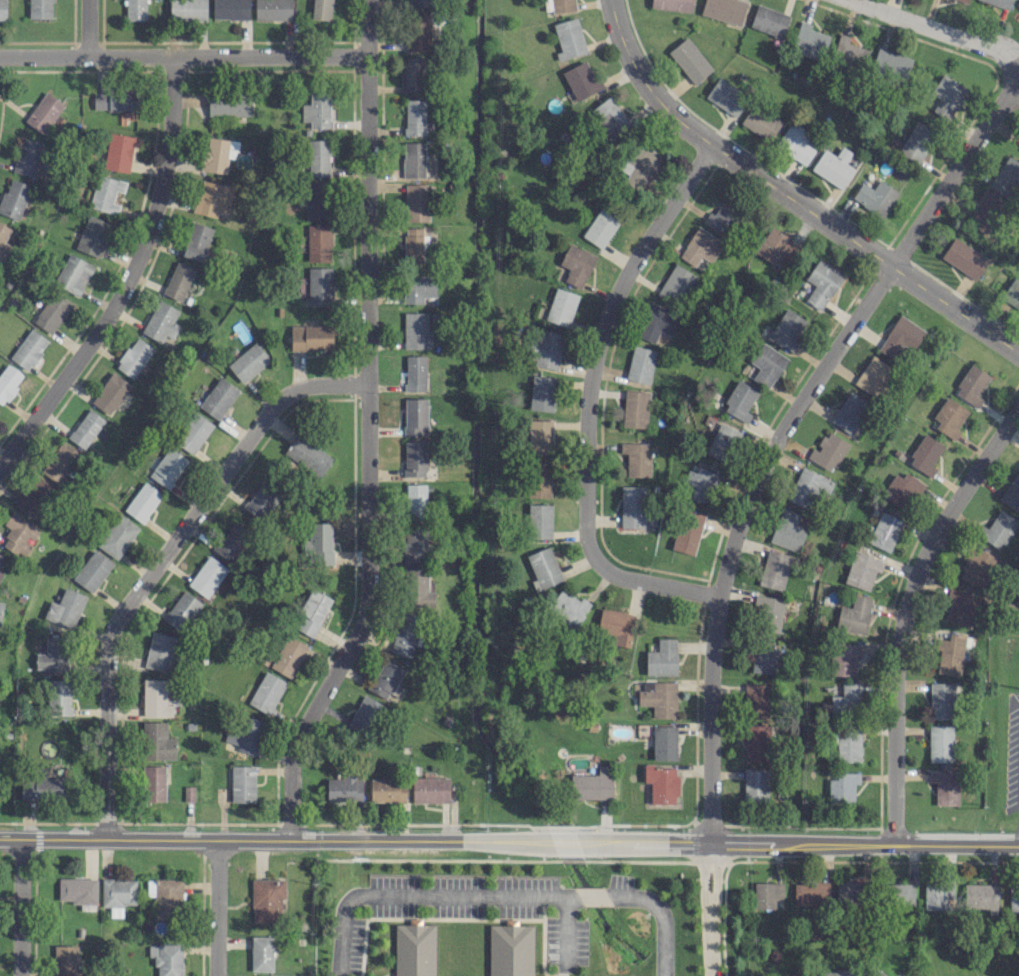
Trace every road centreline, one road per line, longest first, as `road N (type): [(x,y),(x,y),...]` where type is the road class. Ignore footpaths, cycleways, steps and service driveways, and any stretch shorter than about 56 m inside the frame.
road 1 (residential): [(710,841),(710,660),(738,515),(769,450),(1003,93),(1010,66)]
road 2 (residential): [(292,838),(297,736),(352,640),(365,599),(365,0)]
road 3 (residential): [(106,837),(104,670),(129,598),(285,395),(311,385),(365,385)]
road 4 (residential): [(717,596),(605,570),(585,534),(585,406),(594,348),(632,260),(709,145)]
road 5 (secondary): [(0,835),(576,839)]
road 6 (residential): [(1018,353),(666,111),(618,38),(608,0)]
road 7 (residential): [(893,846),(893,690),(902,615),(921,560),(1018,407)]
road 8 (residential): [(0,467),(102,324),(142,252),(167,184),(173,56)]
road 9 (secondary): [(576,839),(1018,846)]
road 10 (residential): [(0,57),(364,57)]
road 11 (residential): [(577,894),(352,895),(340,917),(336,975)]
road 12 (residential): [(847,0),(989,49),(1010,66)]
road 13 (residential): [(20,975),(23,835)]
road 14 (residential): [(216,975),(217,838)]
road 15 (residential): [(713,975),(710,841)]
road 16 (residential): [(663,975),(659,908),(608,894)]

